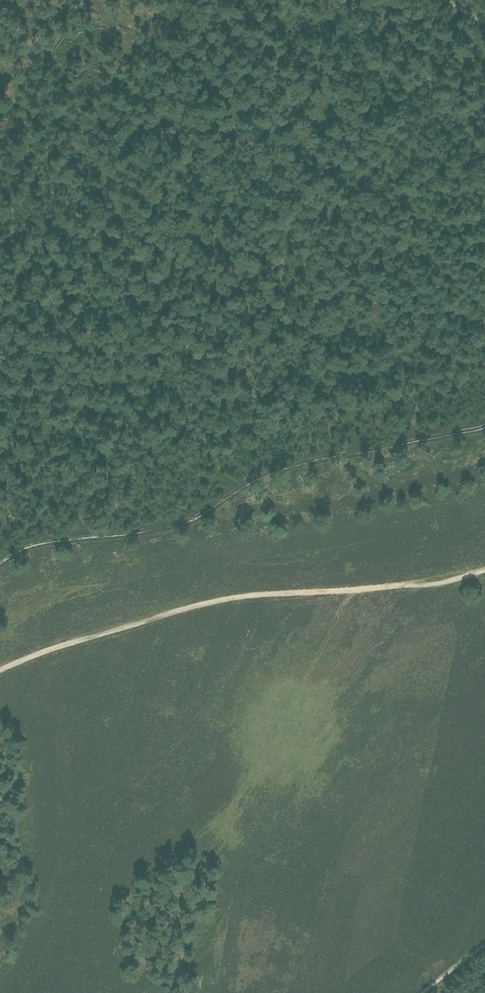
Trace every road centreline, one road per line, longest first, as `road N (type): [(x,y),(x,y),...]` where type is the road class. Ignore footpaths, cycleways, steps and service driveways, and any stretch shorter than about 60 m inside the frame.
road 1 (track): [(0,561),(50,541),(191,518),(295,463),(484,424)]
road 2 (track): [(484,569),(220,599),(0,669)]

